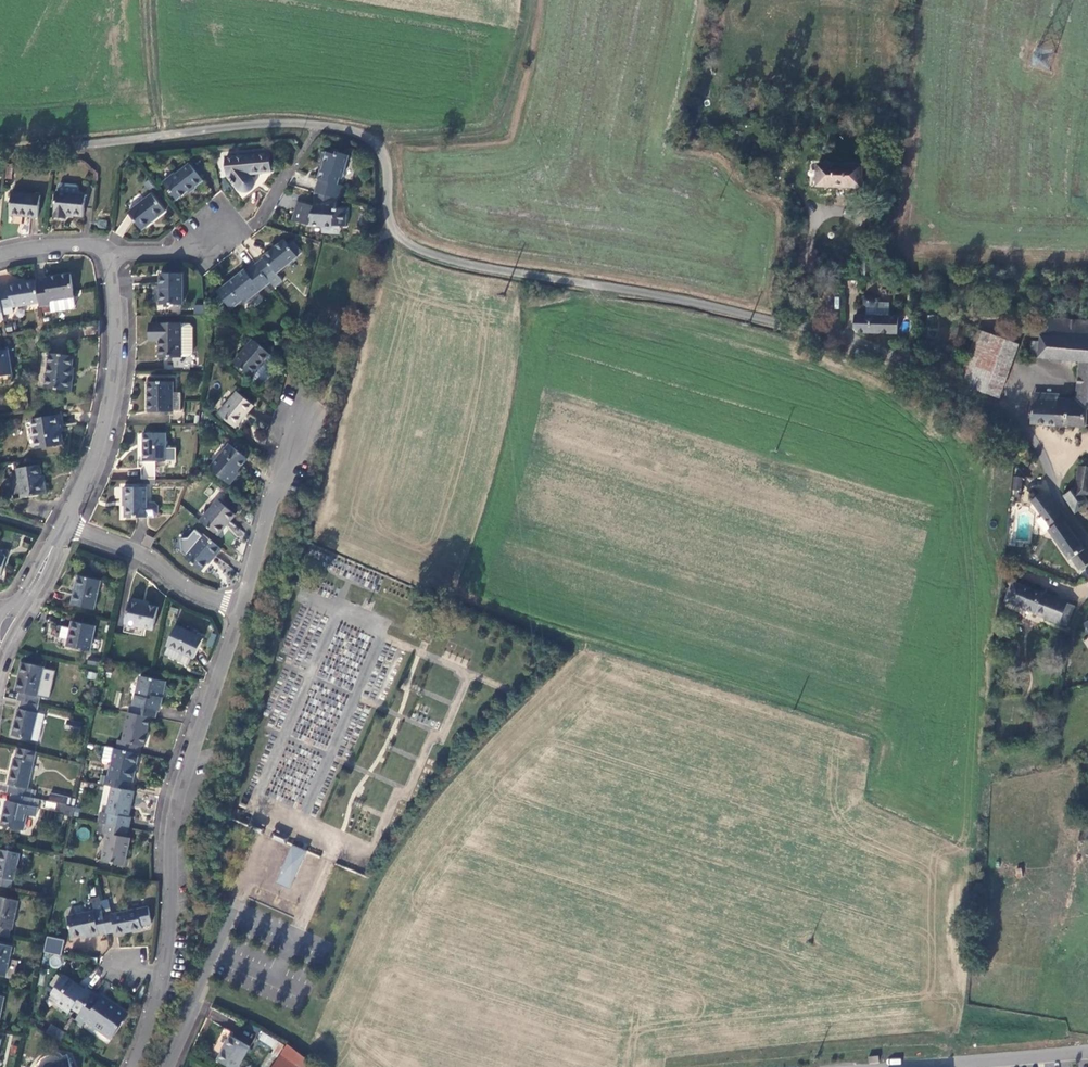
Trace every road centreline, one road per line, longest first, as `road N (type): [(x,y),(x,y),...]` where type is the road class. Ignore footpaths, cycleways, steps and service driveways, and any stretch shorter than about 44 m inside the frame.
road 1 (unclassified): [(391,227),(439,258),(700,304),(869,349),(1020,423),(1038,443),(1054,495),(1087,538)]
road 2 (residential): [(131,1066),(164,968),(178,791),(241,610)]
road 3 (unclassified): [(391,227),(380,150),(365,135),(329,126),(256,124),(0,152)]
road 4 (residential): [(64,525),(91,465),(110,390),(114,310),(105,254)]
road 5 (residential): [(241,610),(301,424),(322,402)]
road 6 (residential): [(105,254),(165,254),(222,242),(259,220),(293,169)]
road 7 (residential): [(64,525),(132,549),(185,587),(241,610)]
road 8 (residential): [(168,1066),(236,908)]
road 9 (residential): [(966,1066),(1087,1049)]

